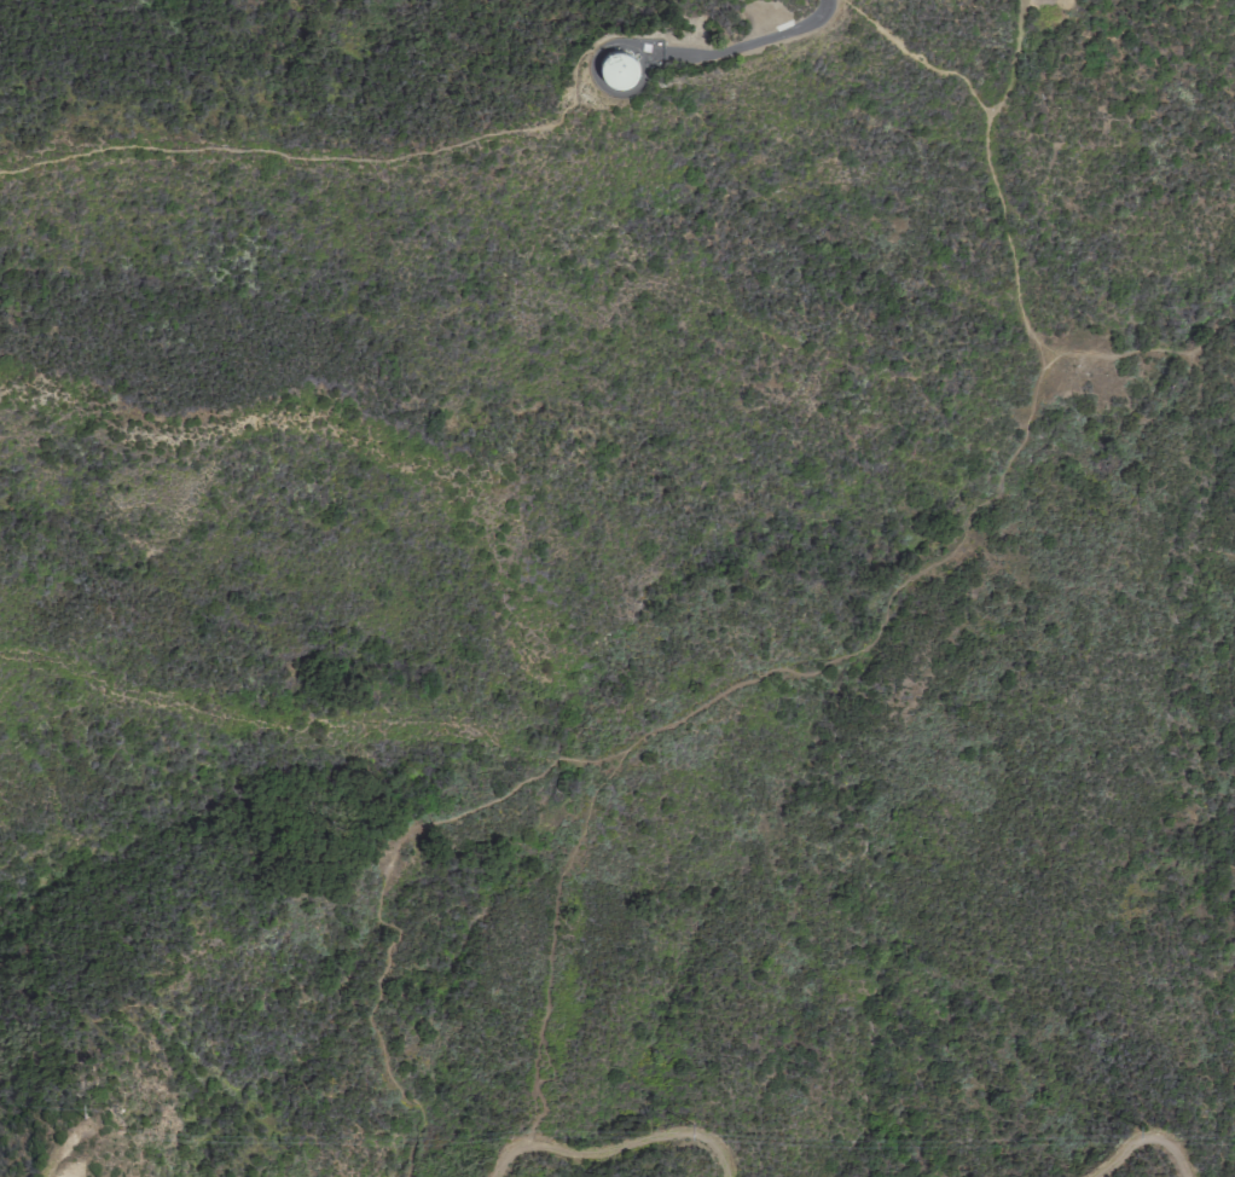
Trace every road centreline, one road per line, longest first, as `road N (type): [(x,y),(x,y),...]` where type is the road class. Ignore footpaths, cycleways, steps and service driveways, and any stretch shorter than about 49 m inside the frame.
road 1 (track): [(495,1176),(528,1144),(591,1158),(683,1135),(714,1144),(727,1176)]
road 2 (track): [(1094,1176),(1155,1133),(1179,1154),(1188,1176)]

